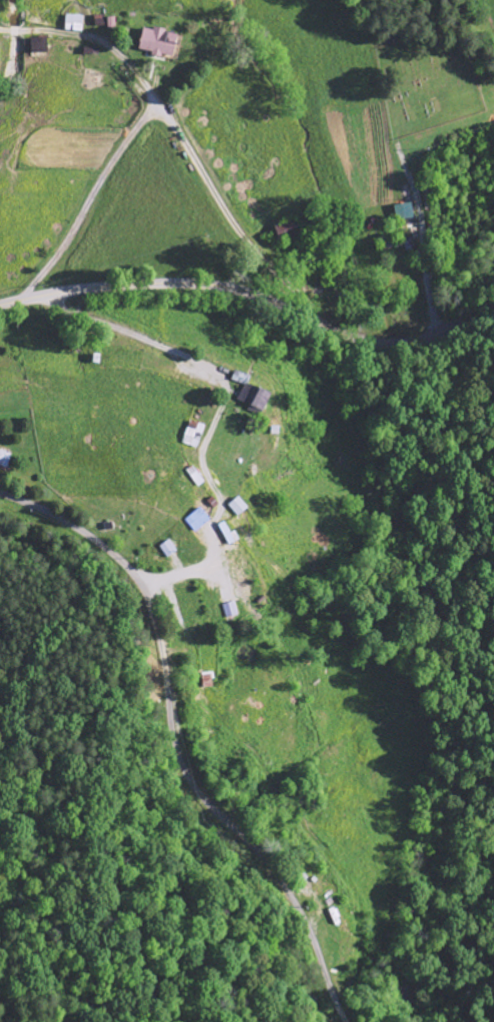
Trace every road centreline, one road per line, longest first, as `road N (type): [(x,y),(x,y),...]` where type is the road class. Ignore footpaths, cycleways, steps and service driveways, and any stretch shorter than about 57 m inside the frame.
road 1 (residential): [(0,493),(87,536),(140,586),(162,653),(184,774),(293,900),(344,1021)]
road 2 (tertiary): [(0,305),(92,289),(206,285),(254,296),(327,332),(396,345),(493,307)]
road 3 (residential): [(437,335),(397,151)]

